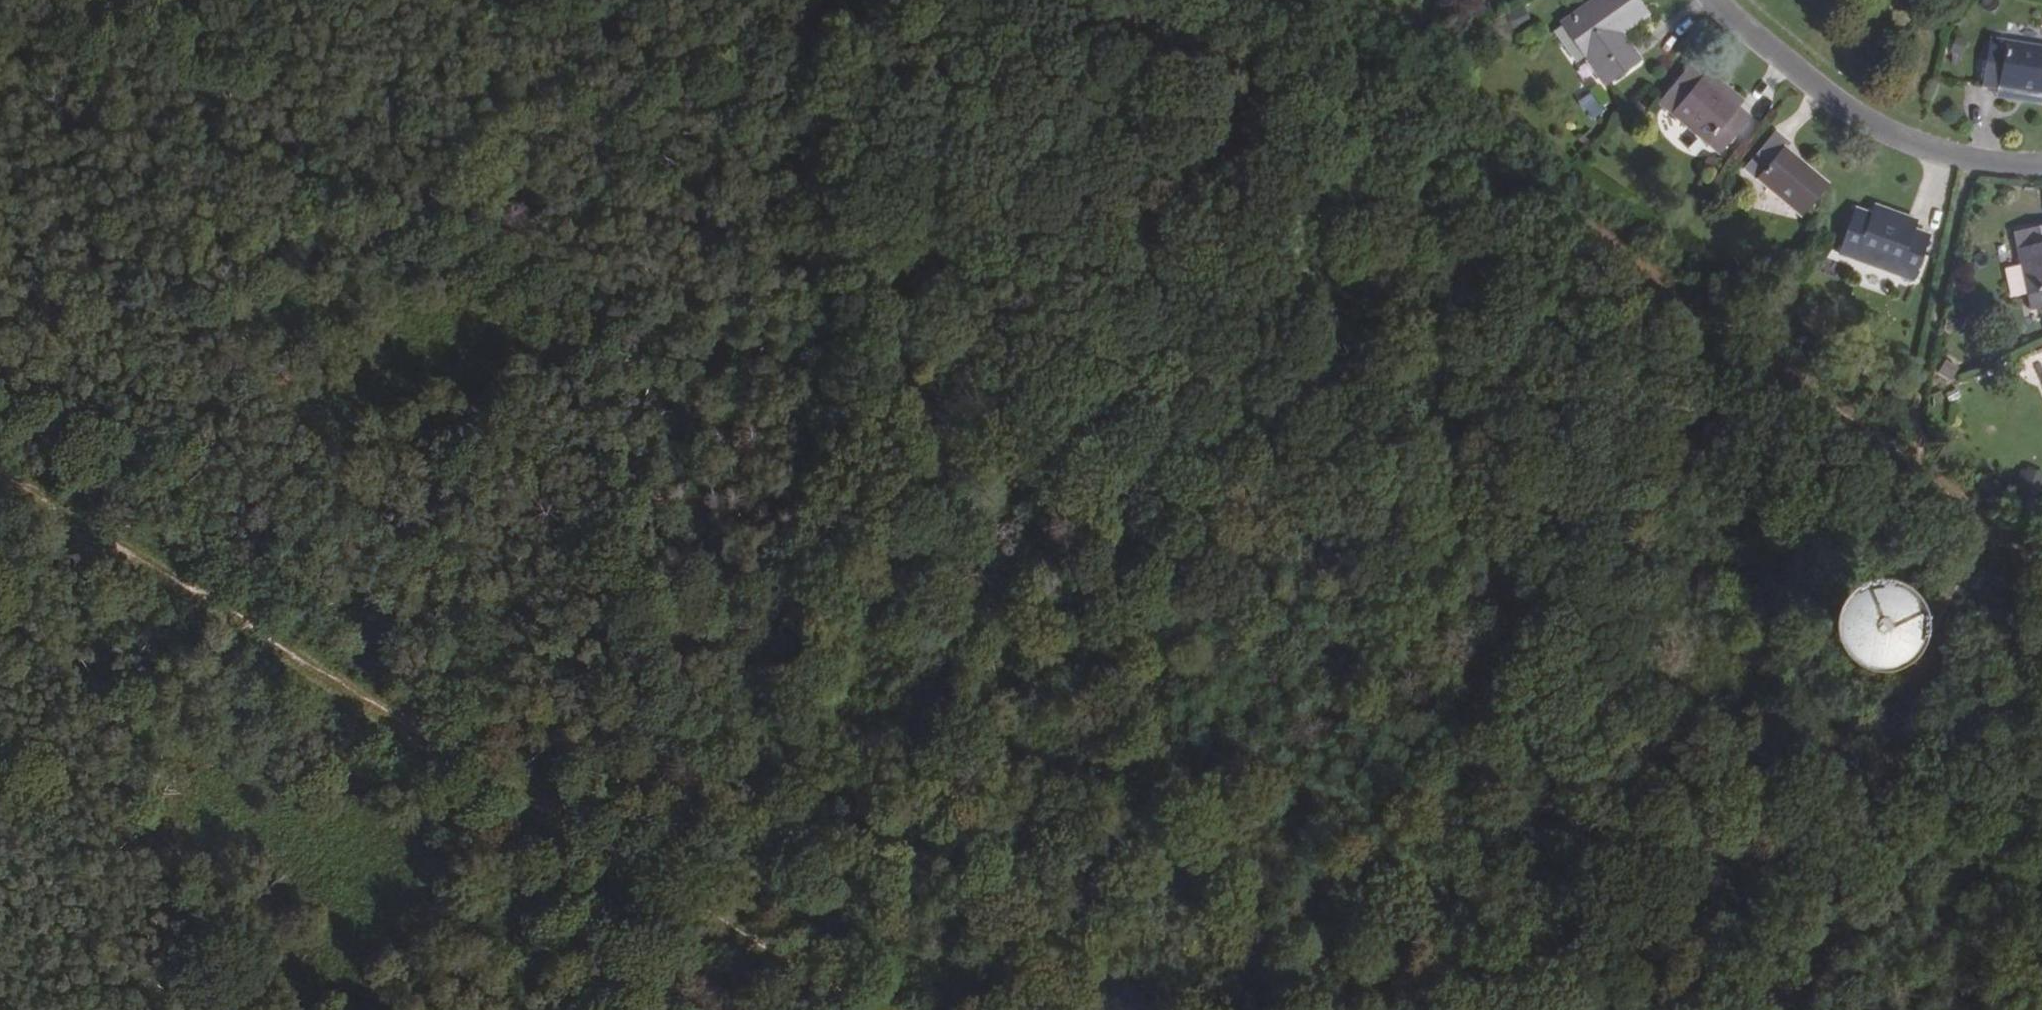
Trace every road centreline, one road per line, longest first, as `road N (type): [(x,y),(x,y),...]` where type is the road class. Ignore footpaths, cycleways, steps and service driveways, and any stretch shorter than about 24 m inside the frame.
road 1 (residential): [(2041,188),(1940,172),(1880,150),(1823,118),(1717,26),(1698,0)]

